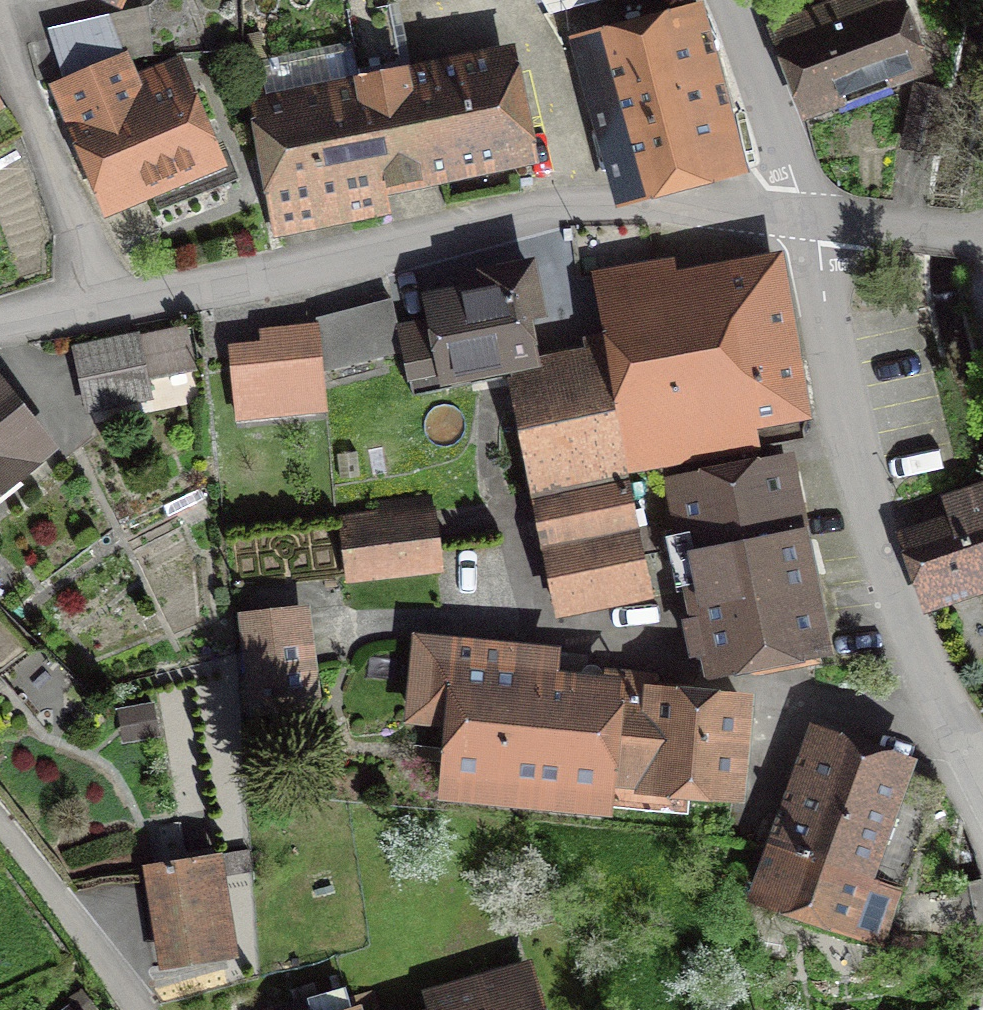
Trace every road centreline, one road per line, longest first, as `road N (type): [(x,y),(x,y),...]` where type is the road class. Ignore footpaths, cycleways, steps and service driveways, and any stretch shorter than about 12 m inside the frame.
road 1 (residential): [(794,215),(542,207),(102,310)]
road 2 (unclassified): [(982,790),(880,529),(794,215)]
road 3 (residential): [(0,53),(102,310)]
road 4 (unclassified): [(794,215),(781,121),(724,0)]
road 5 (residential): [(794,215),(982,231)]

